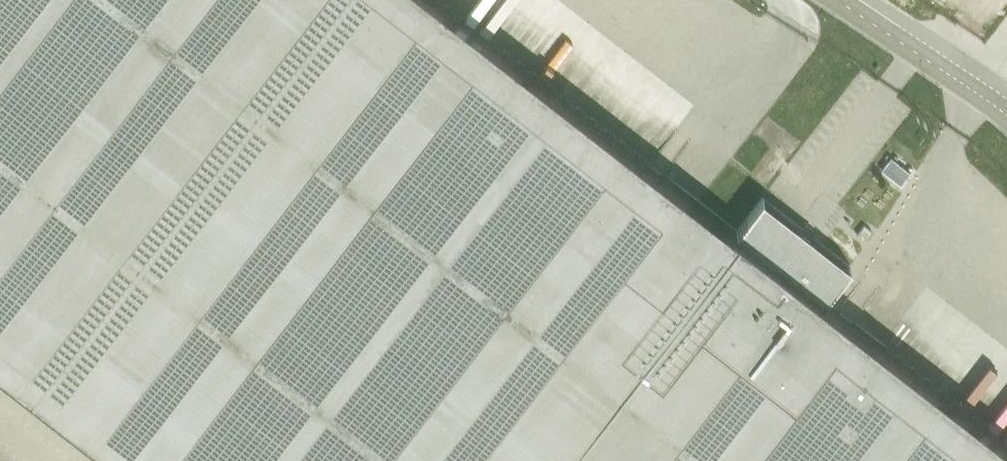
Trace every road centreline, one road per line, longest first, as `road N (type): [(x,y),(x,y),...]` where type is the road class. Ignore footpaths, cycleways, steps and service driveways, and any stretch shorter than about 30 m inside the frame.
road 1 (unclassified): [(858,0),(1006,105)]

